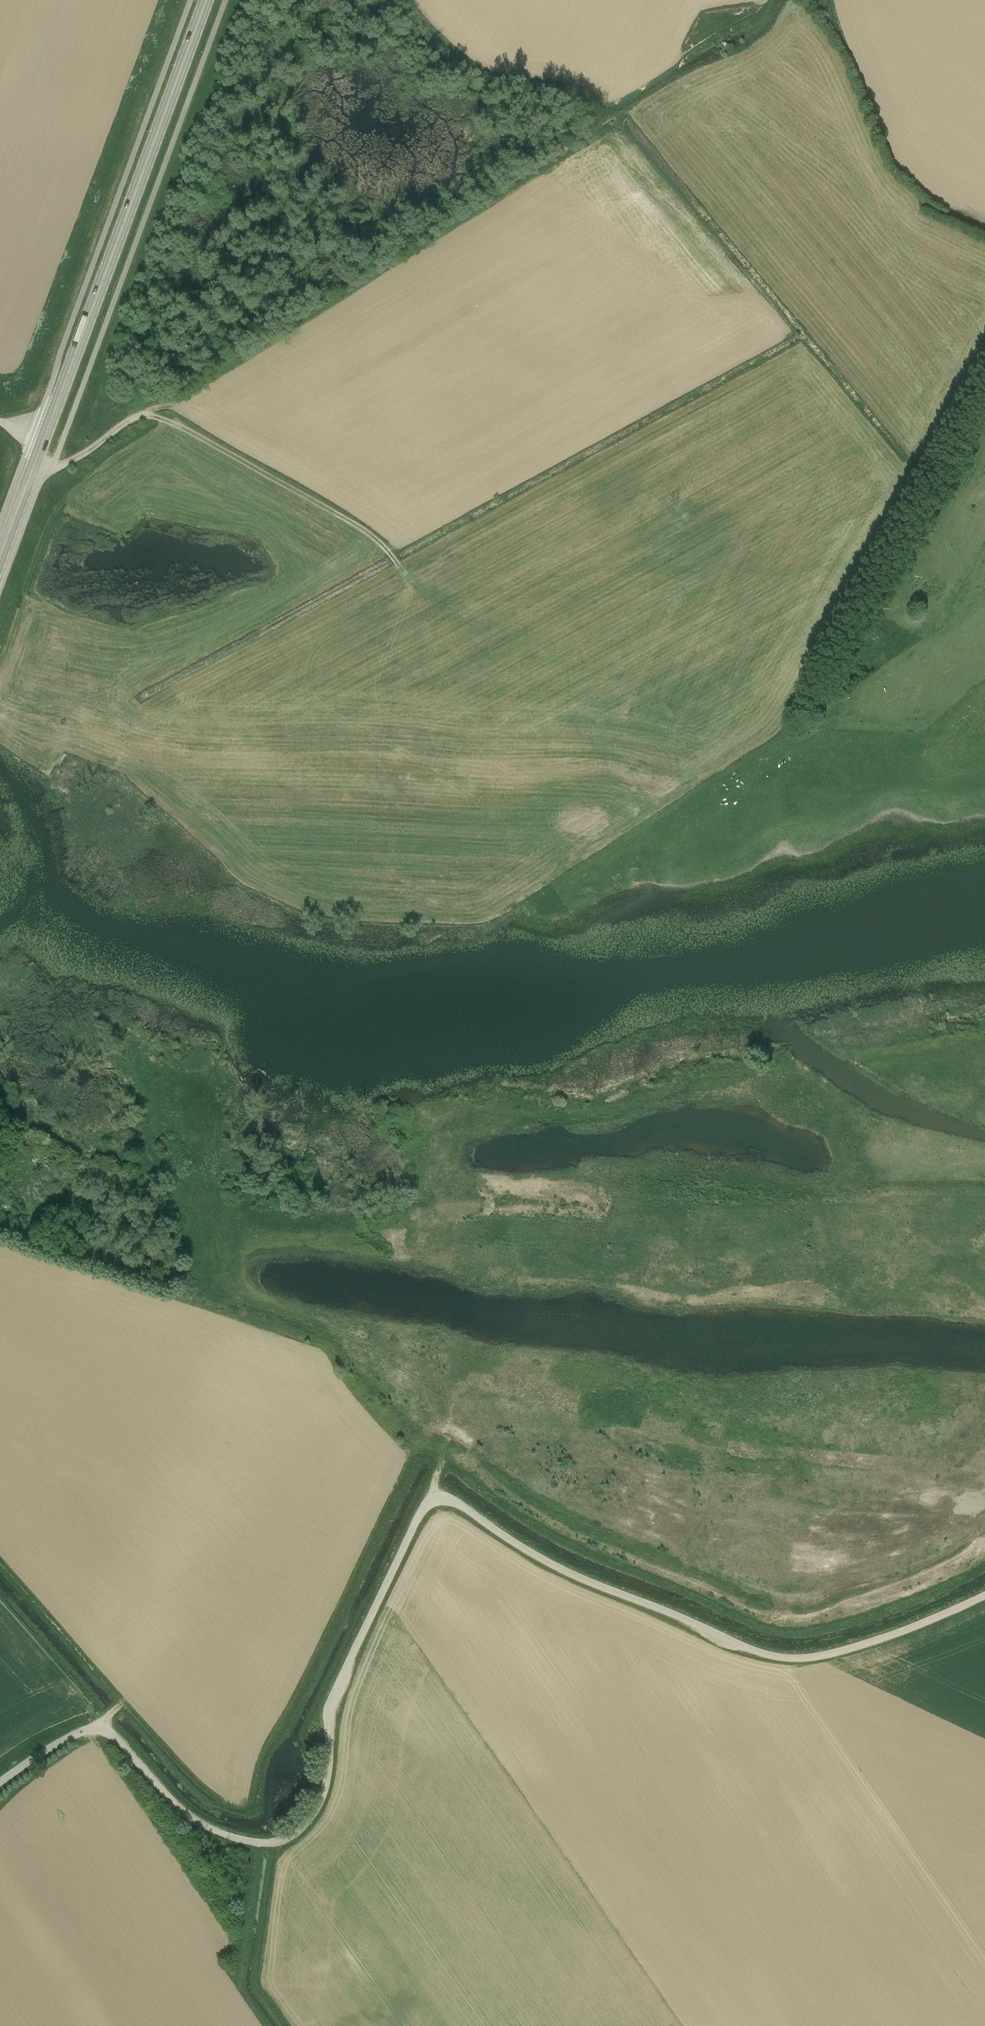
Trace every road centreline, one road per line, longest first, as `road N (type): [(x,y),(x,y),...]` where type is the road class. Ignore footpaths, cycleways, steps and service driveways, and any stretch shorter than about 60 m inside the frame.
road 1 (unclassified): [(0,1784),(100,1722),(193,1818),(233,1837),(288,1838),(323,1800),(326,1710),(410,1528),(426,1500),(443,1495),(570,1570),(784,1659),(864,1645),(984,1597)]
road 2 (secondary): [(0,558),(206,0)]
road 3 (track): [(31,472),(81,457),(142,414),(157,418),(371,530),(398,564)]
road 4 (track): [(689,0),(774,112)]

